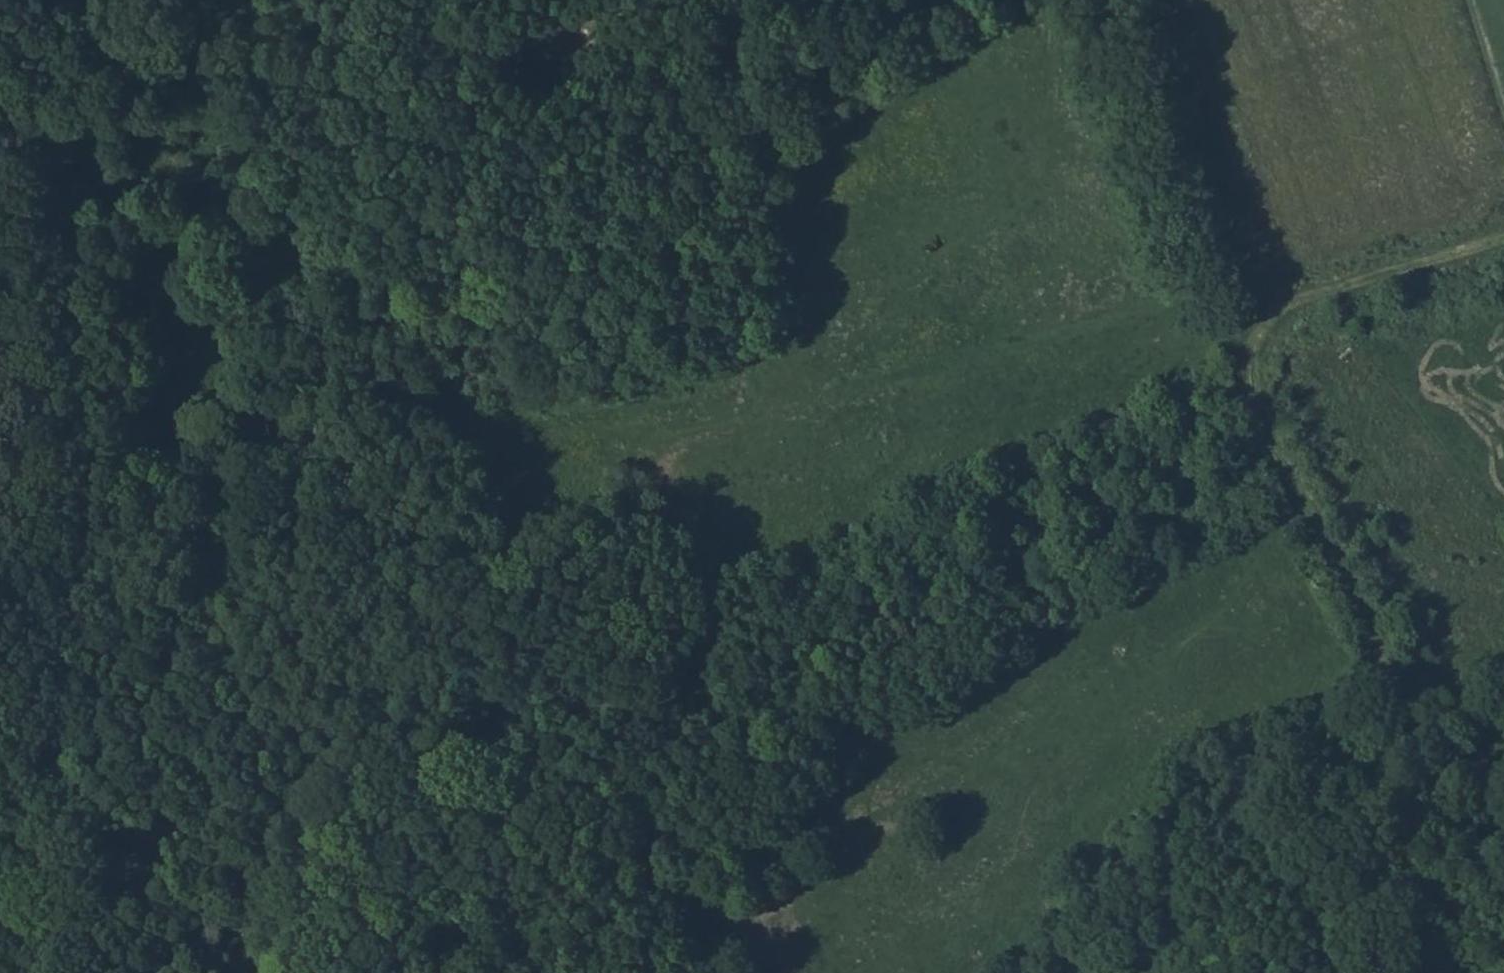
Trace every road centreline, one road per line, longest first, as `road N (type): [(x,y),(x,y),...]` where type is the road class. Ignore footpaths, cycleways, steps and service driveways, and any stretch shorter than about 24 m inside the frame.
road 1 (residential): [(1503,238),(1287,309),(1254,338),(1247,383),(1382,652)]
road 2 (track): [(1216,972),(1183,919),(1172,878),(1195,837),(1232,804),(1271,734),(1378,674),(1382,652)]
road 3 (track): [(0,152),(42,118),(72,75),(72,0)]

